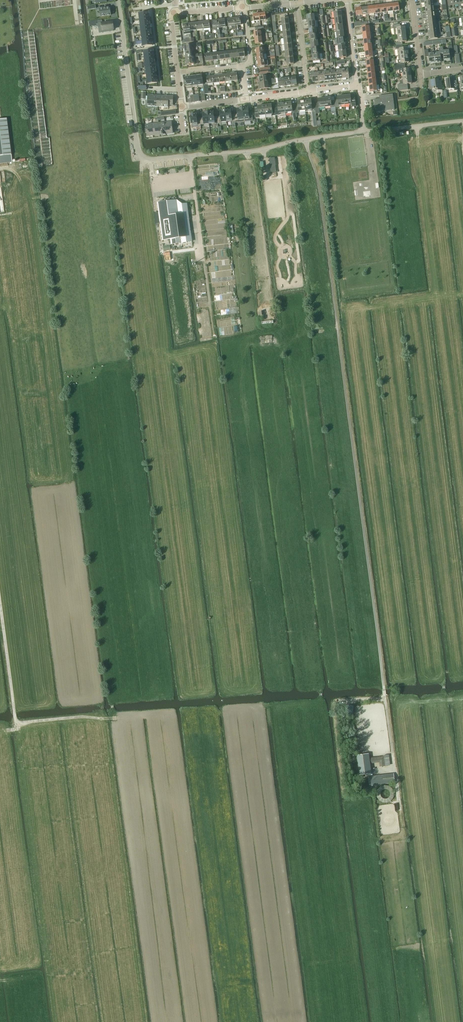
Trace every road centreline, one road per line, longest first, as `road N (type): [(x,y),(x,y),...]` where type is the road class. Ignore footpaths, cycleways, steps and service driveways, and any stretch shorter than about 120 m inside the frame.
road 1 (track): [(116,718),(17,724),(0,606)]
road 2 (unclassified): [(190,157),(141,157),(119,0)]
road 3 (unclassified): [(364,132),(190,157)]

